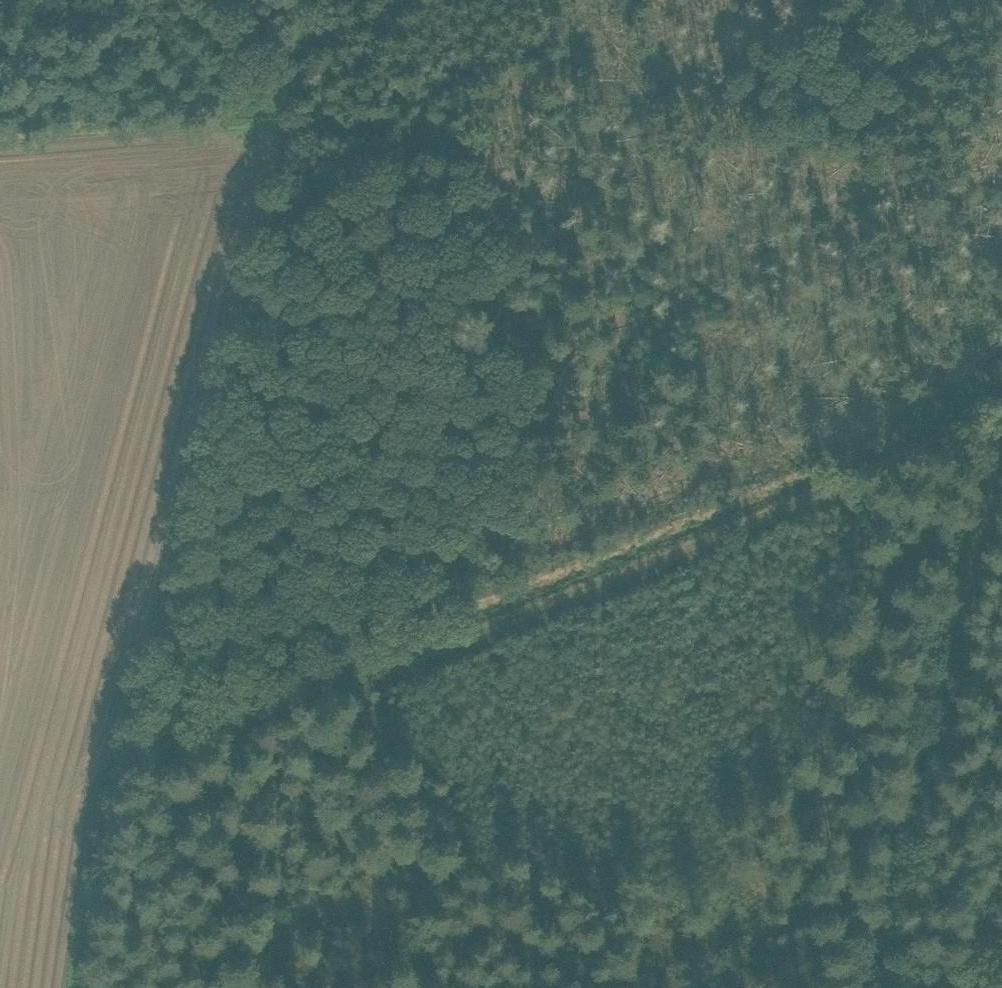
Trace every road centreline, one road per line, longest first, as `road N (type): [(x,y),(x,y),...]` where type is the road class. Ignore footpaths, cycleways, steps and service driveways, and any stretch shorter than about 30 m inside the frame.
road 1 (track): [(1001,430),(865,987)]

